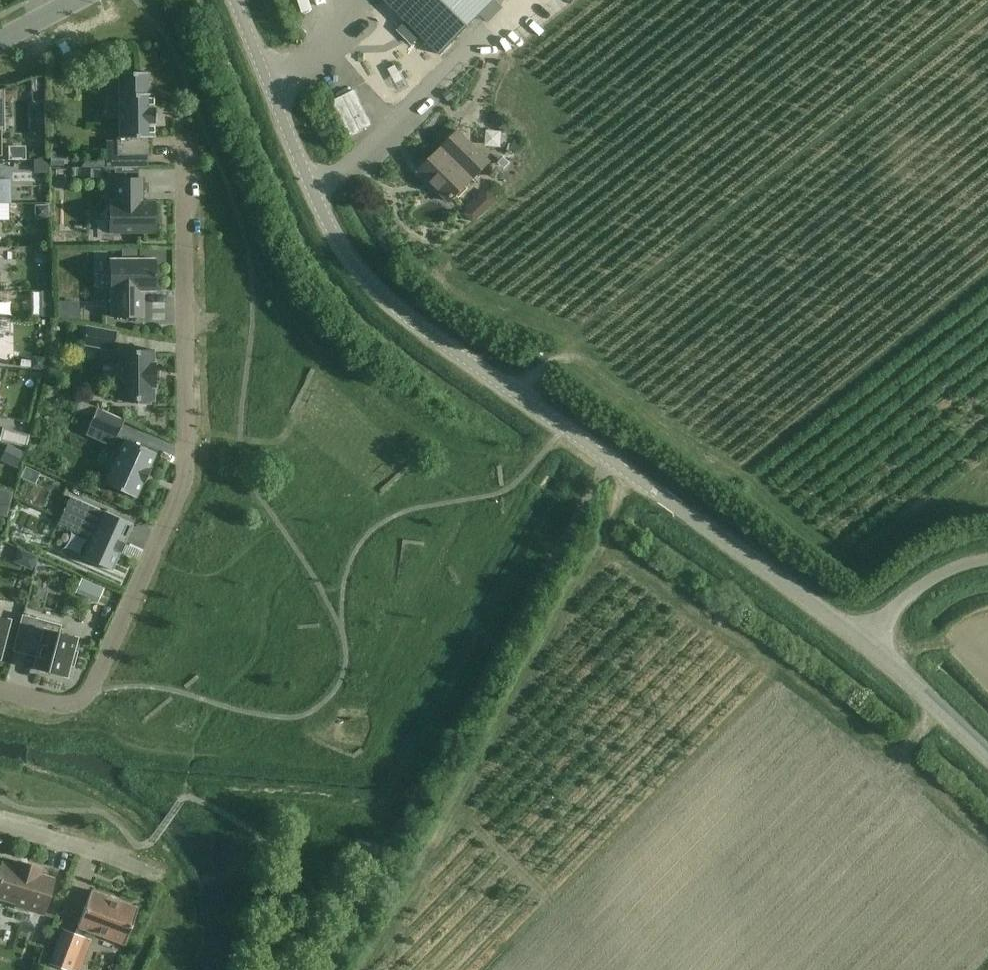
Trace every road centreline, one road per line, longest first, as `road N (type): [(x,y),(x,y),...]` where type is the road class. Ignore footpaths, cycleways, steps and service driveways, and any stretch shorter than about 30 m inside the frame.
road 1 (unclassified): [(867,638),(470,369),(338,250),(238,0)]
road 2 (residential): [(0,689),(56,704),(82,696),(181,491),(185,166)]
road 3 (track): [(612,541),(666,562),(907,752),(987,832)]
road 4 (track): [(366,969),(559,615)]
road 5 (residential): [(0,821),(162,875)]
road 6 (unclassified): [(987,754),(867,638)]
road 7 (unclassified): [(867,638),(913,593),(987,560)]

